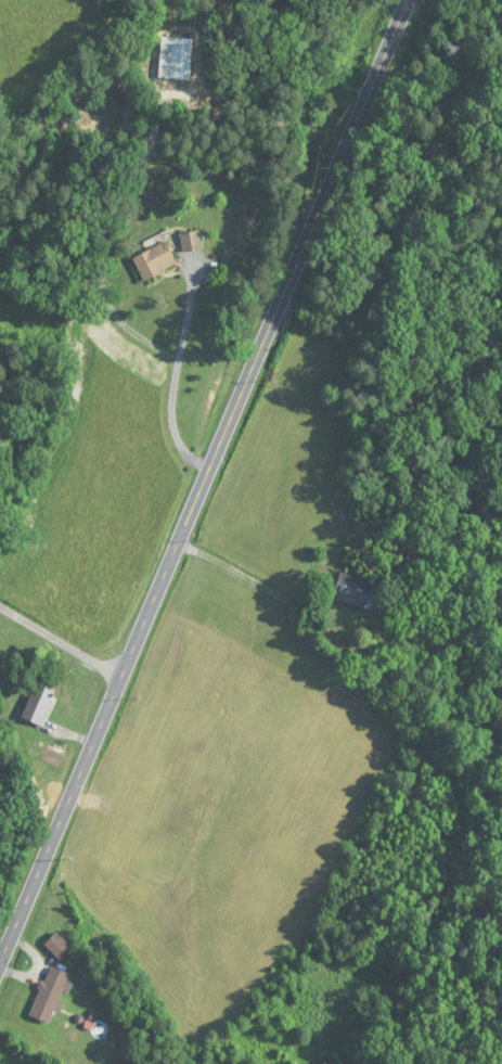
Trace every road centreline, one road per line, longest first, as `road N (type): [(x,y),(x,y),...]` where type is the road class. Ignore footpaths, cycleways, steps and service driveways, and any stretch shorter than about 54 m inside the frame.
road 1 (secondary): [(0,960),(408,0)]
road 2 (residential): [(0,601),(123,668)]

